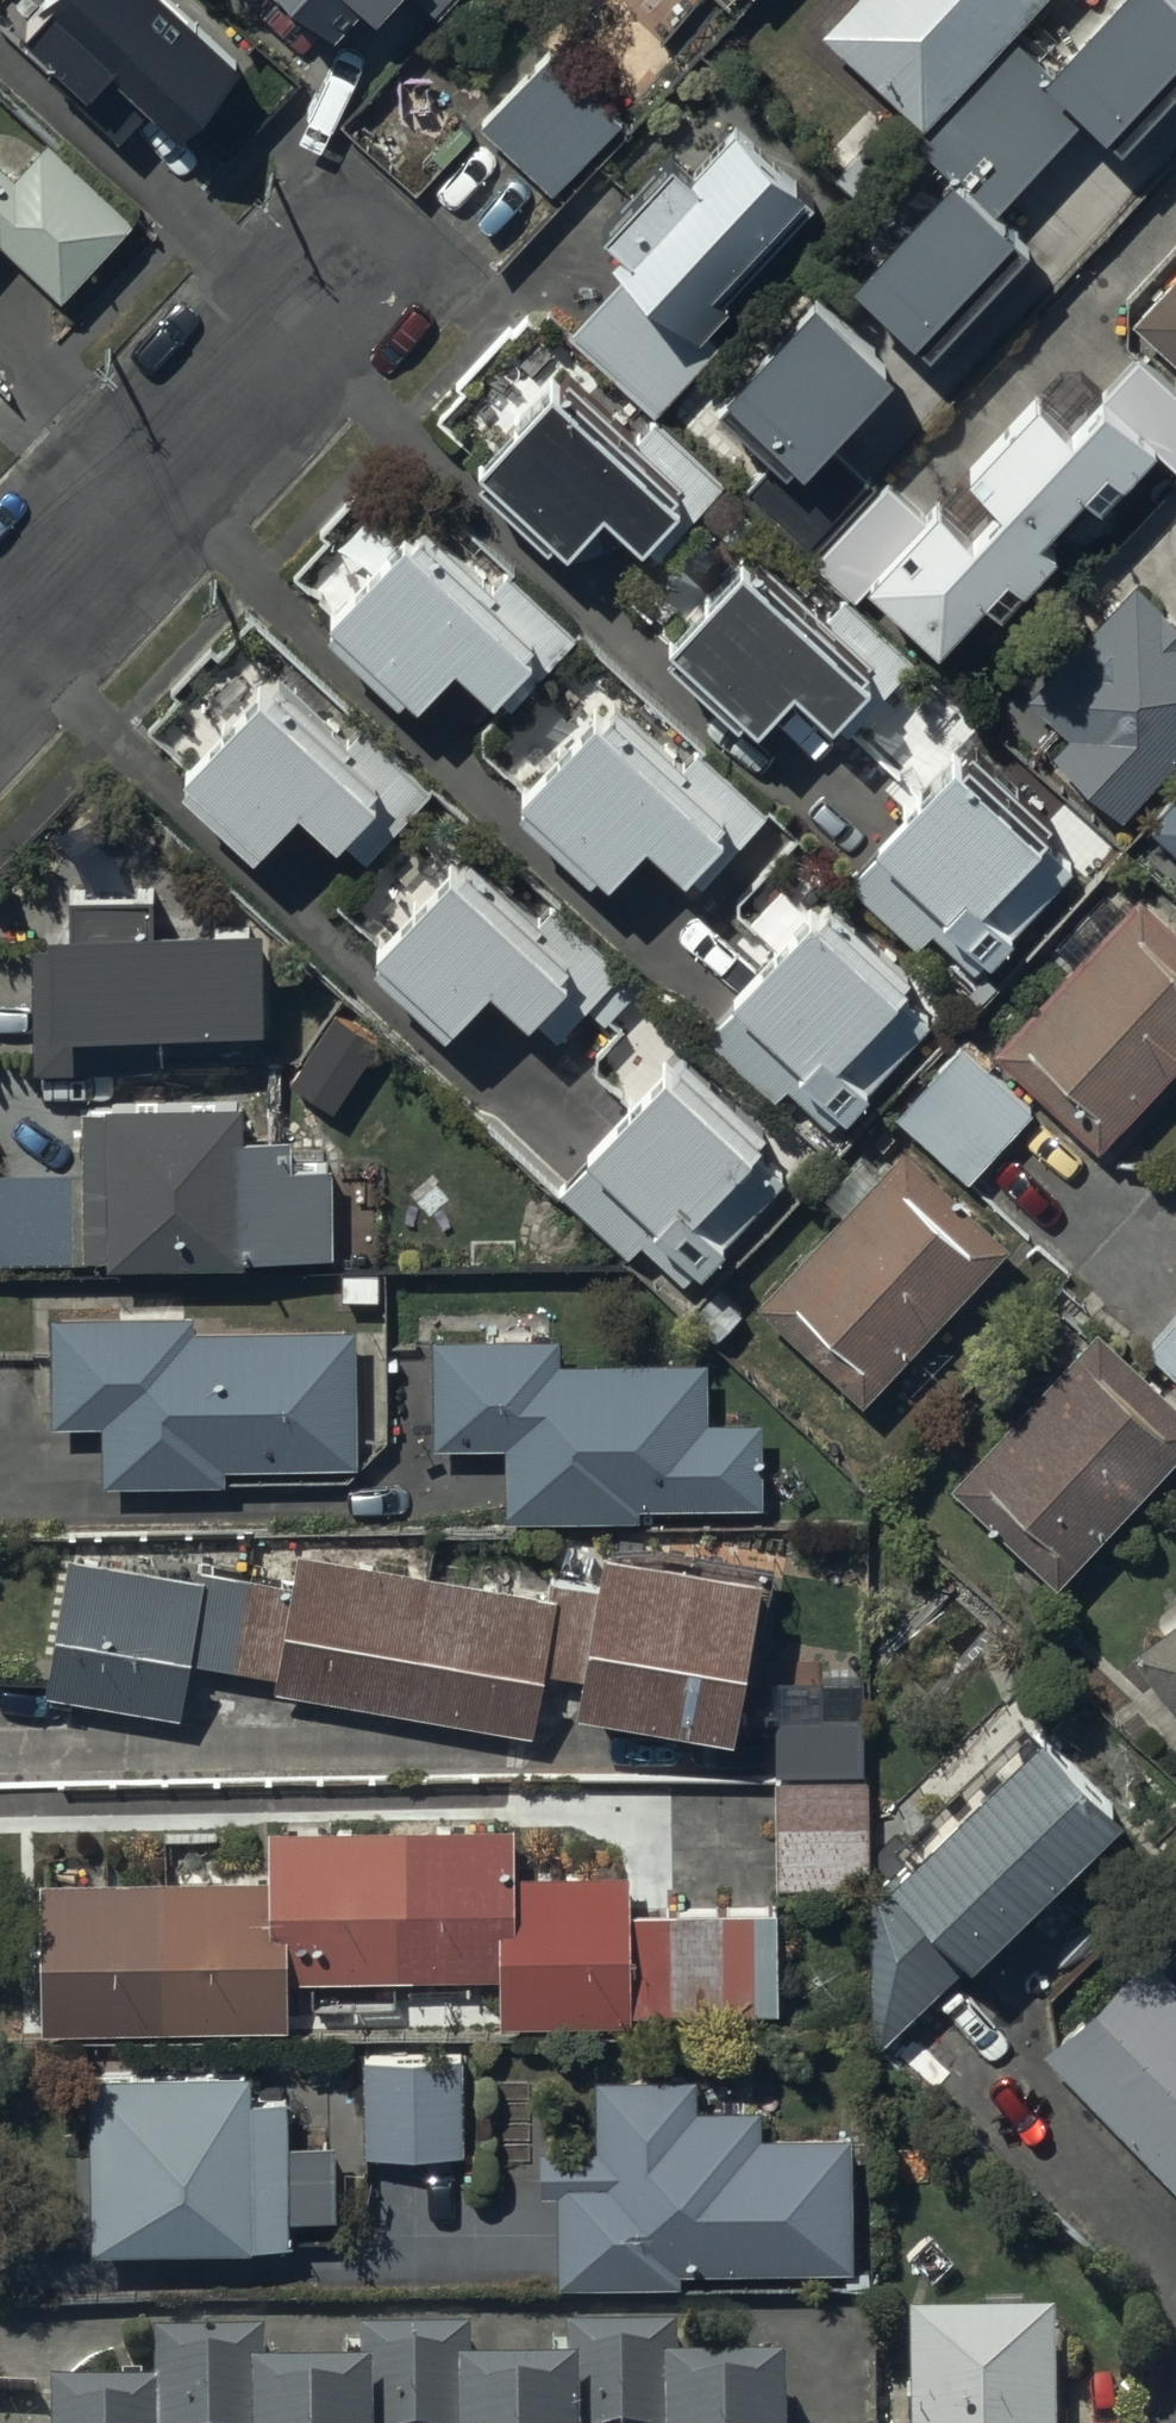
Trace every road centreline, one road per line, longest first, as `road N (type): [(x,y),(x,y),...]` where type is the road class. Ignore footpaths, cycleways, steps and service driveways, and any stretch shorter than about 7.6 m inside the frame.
road 1 (residential): [(0,639),(344,302)]

